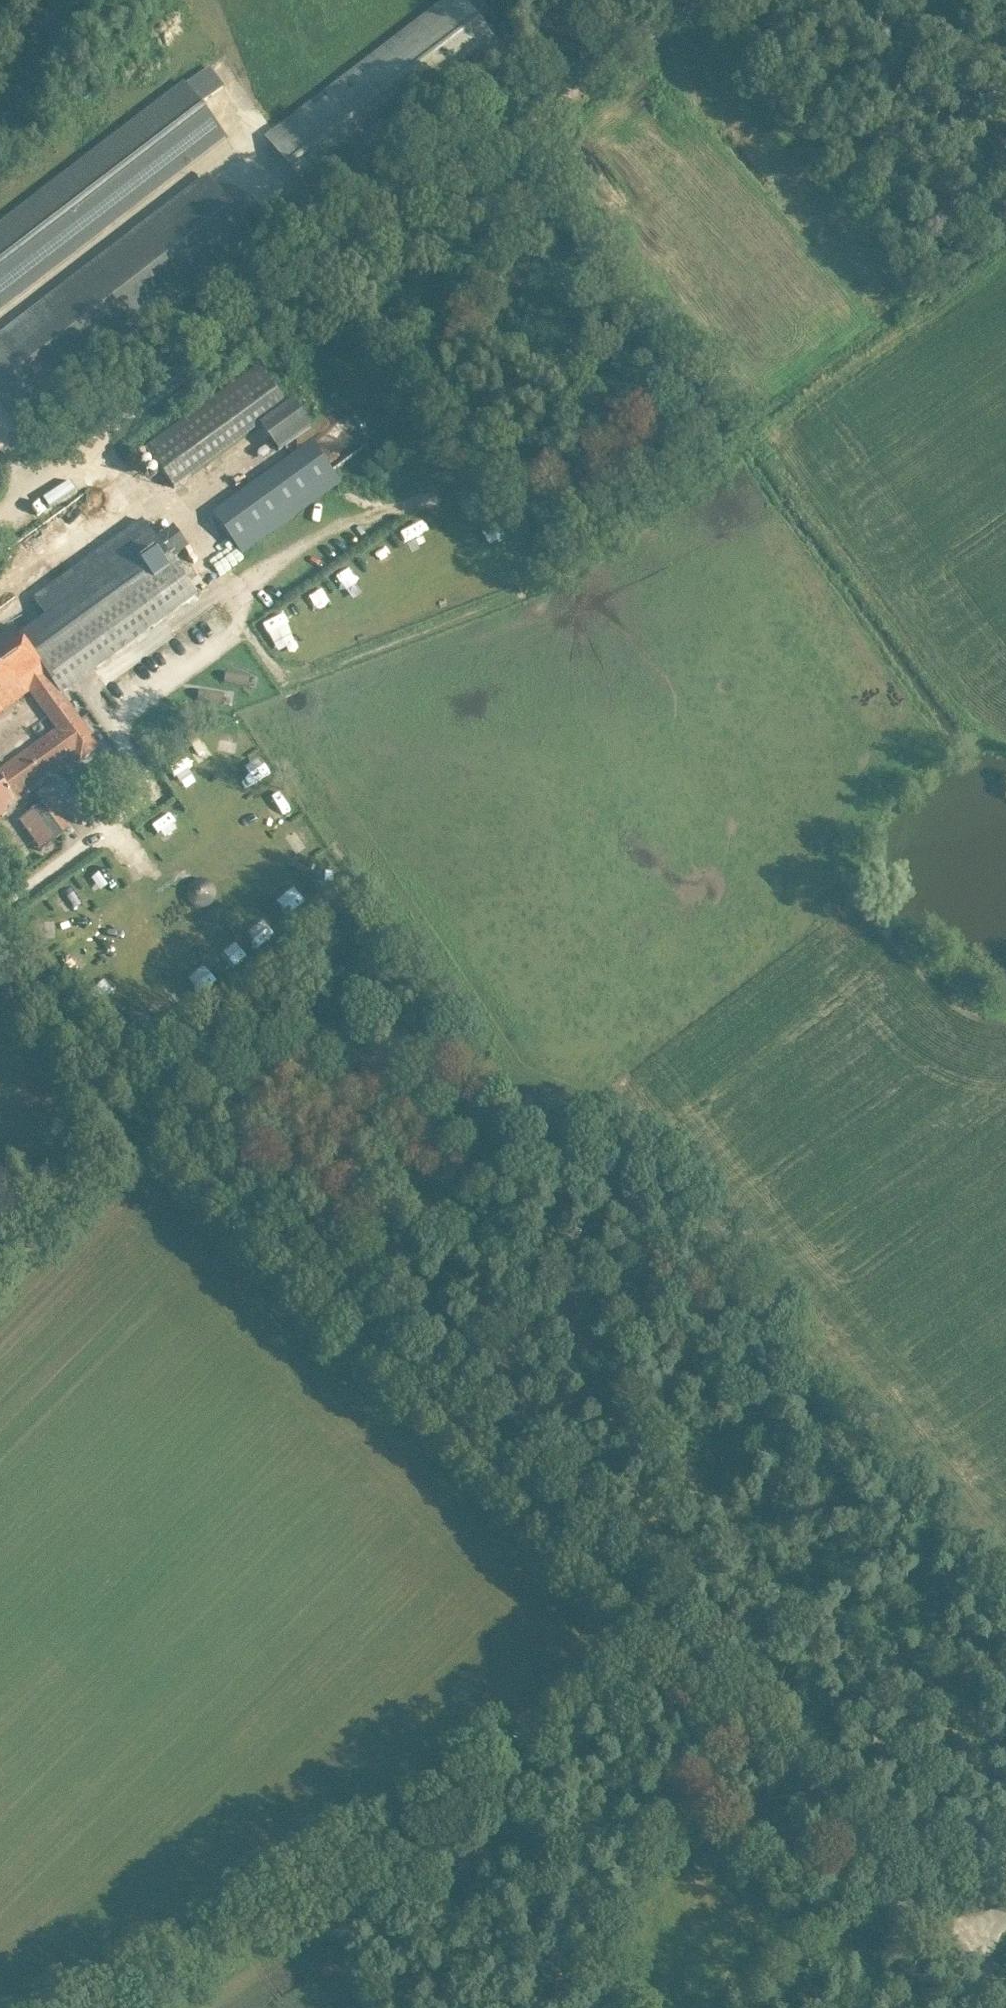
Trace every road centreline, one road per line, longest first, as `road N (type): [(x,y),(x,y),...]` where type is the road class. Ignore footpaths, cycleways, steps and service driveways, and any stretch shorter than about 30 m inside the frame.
road 1 (unclassified): [(1005,2000),(0,963)]
road 2 (track): [(1005,255),(560,575),(296,677),(276,671),(221,590)]
road 3 (track): [(0,514),(691,0)]
road 4 (track): [(117,2007),(591,1722),(672,1656)]
road 5 (track): [(627,1156),(513,1199),(342,1314)]
road 6 (track): [(443,503),(374,508),(221,590)]
road 7 (track): [(150,1115),(0,1264)]

